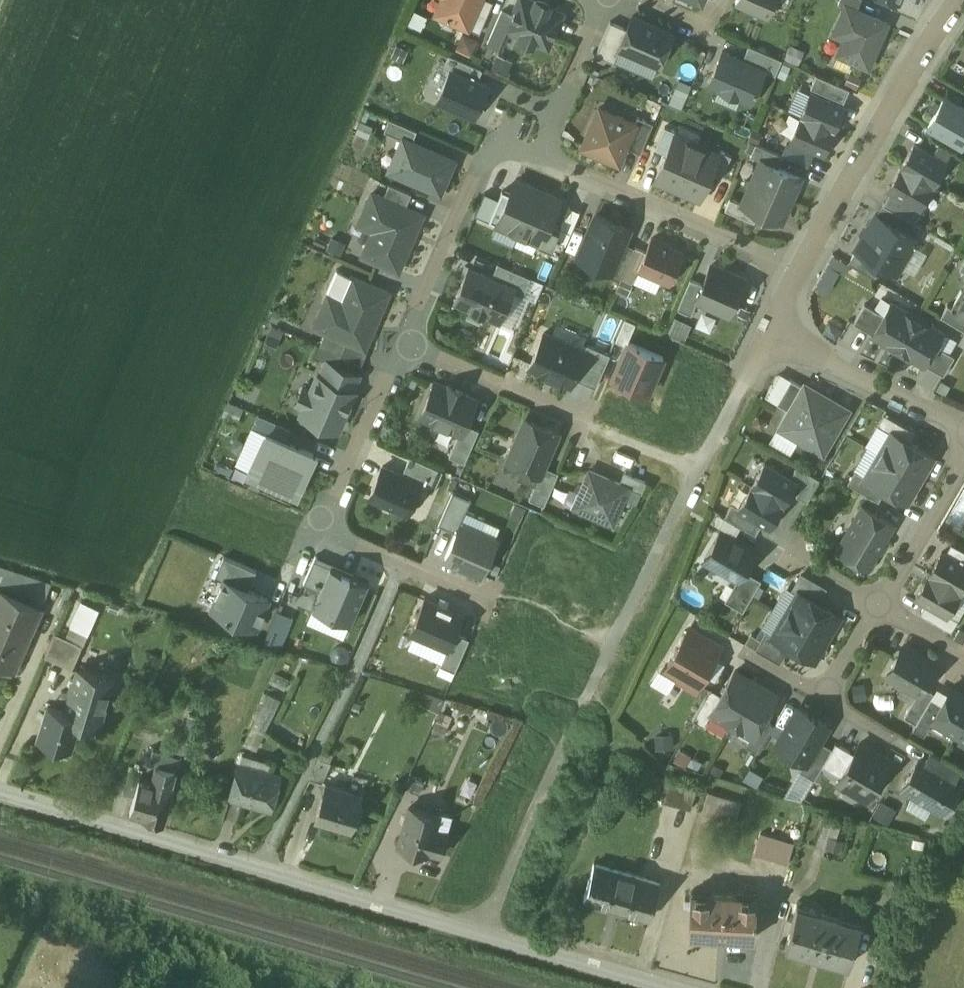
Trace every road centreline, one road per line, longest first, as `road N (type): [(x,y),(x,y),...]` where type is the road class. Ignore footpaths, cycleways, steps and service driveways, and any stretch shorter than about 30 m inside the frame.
road 1 (unclassified): [(483,932),(0,793)]
road 2 (residential): [(405,342),(702,471)]
road 3 (residential): [(797,273),(960,0)]
road 4 (residential): [(574,733),(702,471)]
road 5 (residential): [(401,564),(324,527),(405,342)]
road 6 (residential): [(540,160),(797,273)]
road 7 (residential): [(405,342),(492,144),(540,160)]
road 8 (residential): [(767,336),(963,421)]
road 9 (residential): [(483,932),(571,745)]
road 10 (unclassified): [(682,987),(483,932)]
road 11 (residential): [(879,606),(963,461)]
road 12 (residential): [(540,160),(605,7)]
road 13 (residential): [(702,471),(767,336)]

